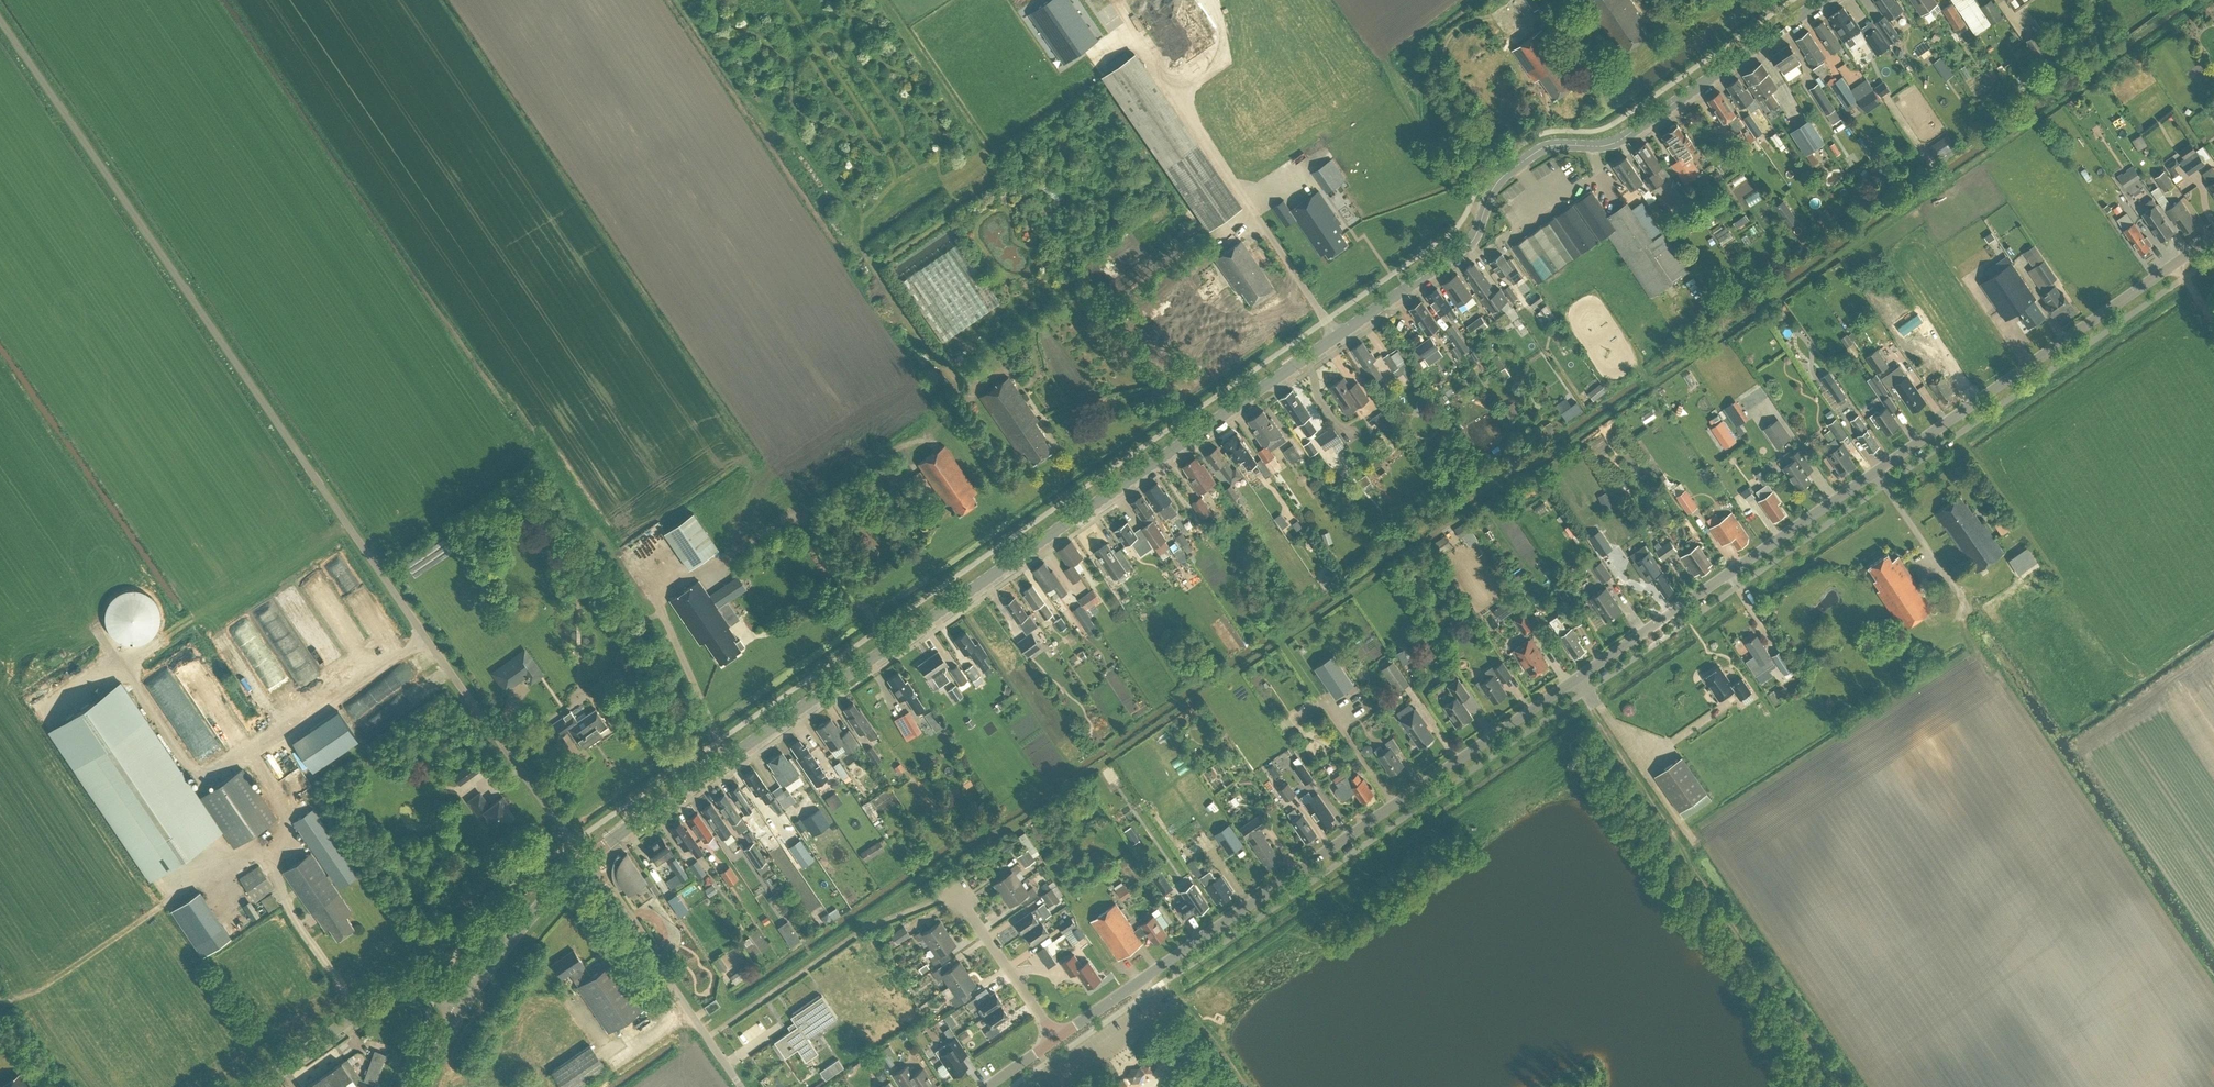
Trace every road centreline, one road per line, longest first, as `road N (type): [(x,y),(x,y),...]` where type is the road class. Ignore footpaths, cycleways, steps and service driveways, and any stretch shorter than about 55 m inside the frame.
road 1 (tertiary): [(586,859),(1464,248),(1490,194),(1520,161),(1553,145),(1616,141),(1822,0)]
road 2 (unclassified): [(1057,1039),(2213,236)]
road 3 (unclassified): [(0,19),(573,840)]
road 4 (track): [(1969,610),(1976,649),(1690,832)]
road 5 (residential): [(741,1086),(586,859)]
road 6 (track): [(184,891),(37,992),(0,1006)]
road 7 (unclassified): [(251,1086),(391,990),(427,990)]
road 8 (tertiary): [(461,1007),(509,940),(586,859)]
road 9 (residential): [(1057,1039),(957,891)]

